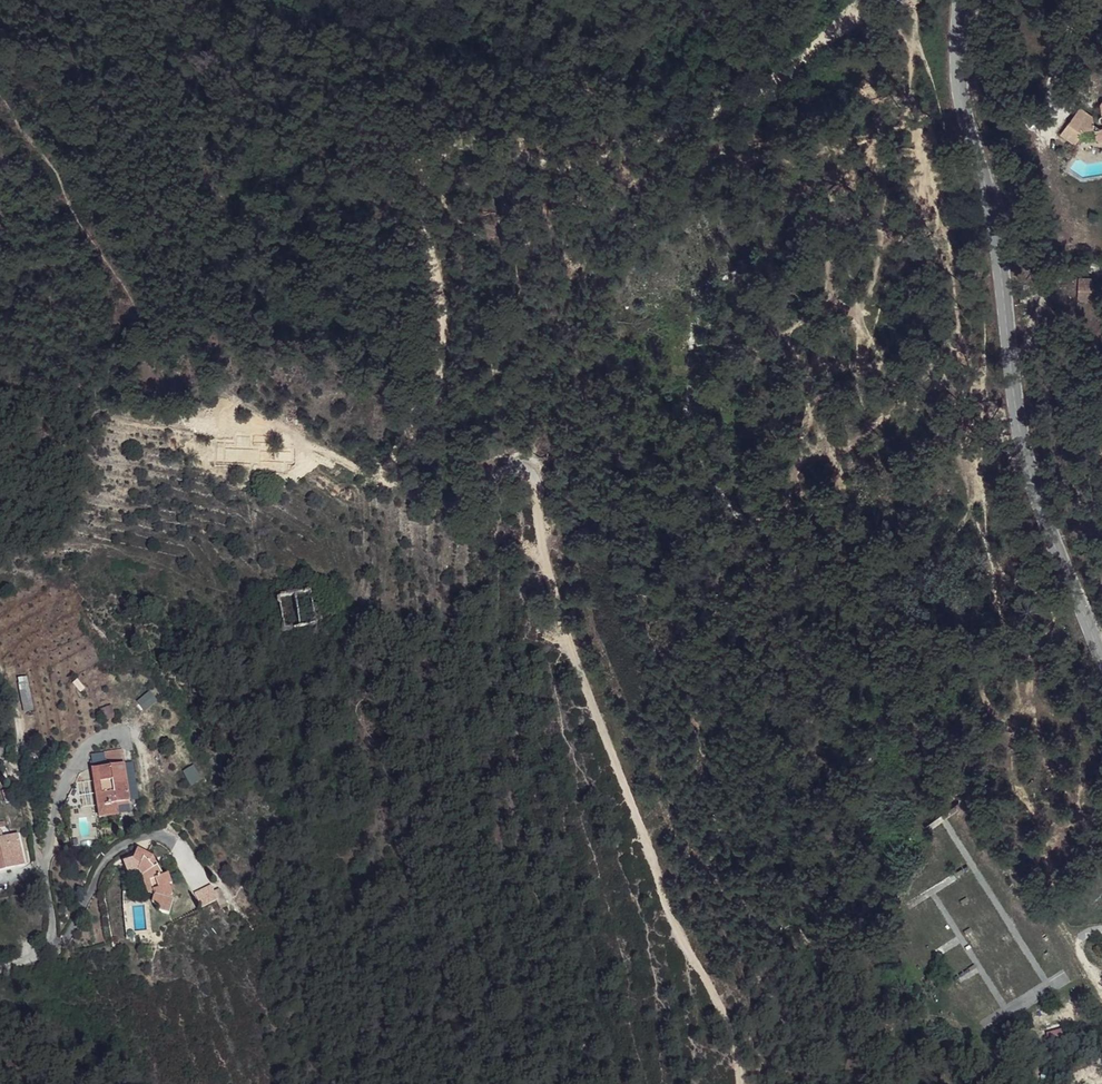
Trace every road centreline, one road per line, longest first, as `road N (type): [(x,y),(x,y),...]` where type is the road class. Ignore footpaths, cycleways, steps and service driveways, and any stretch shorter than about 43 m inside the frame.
road 1 (tertiary): [(1101,632),(1002,374),(990,252)]
road 2 (tertiary): [(990,252),(966,0)]

